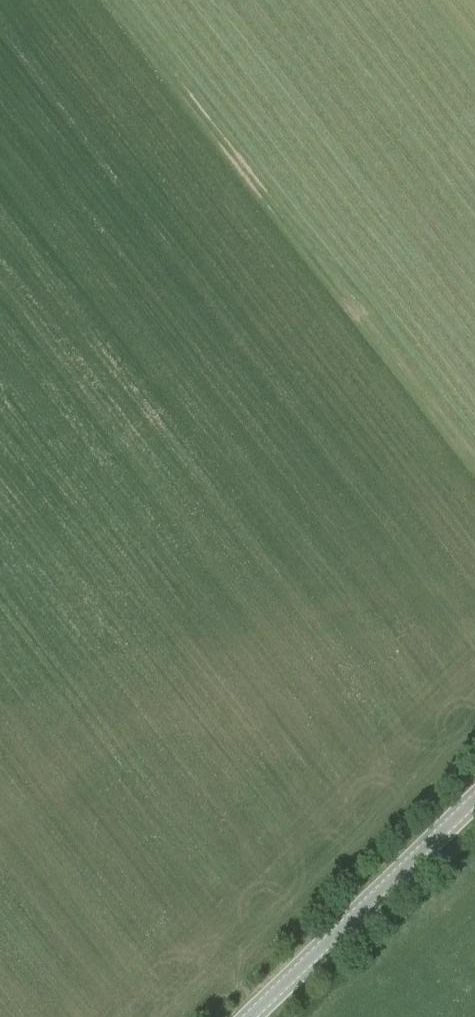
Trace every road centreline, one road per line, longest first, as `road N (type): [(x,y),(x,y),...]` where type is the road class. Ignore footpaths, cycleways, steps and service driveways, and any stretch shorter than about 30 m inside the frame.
road 1 (tertiary): [(246,1016),(474,797)]

